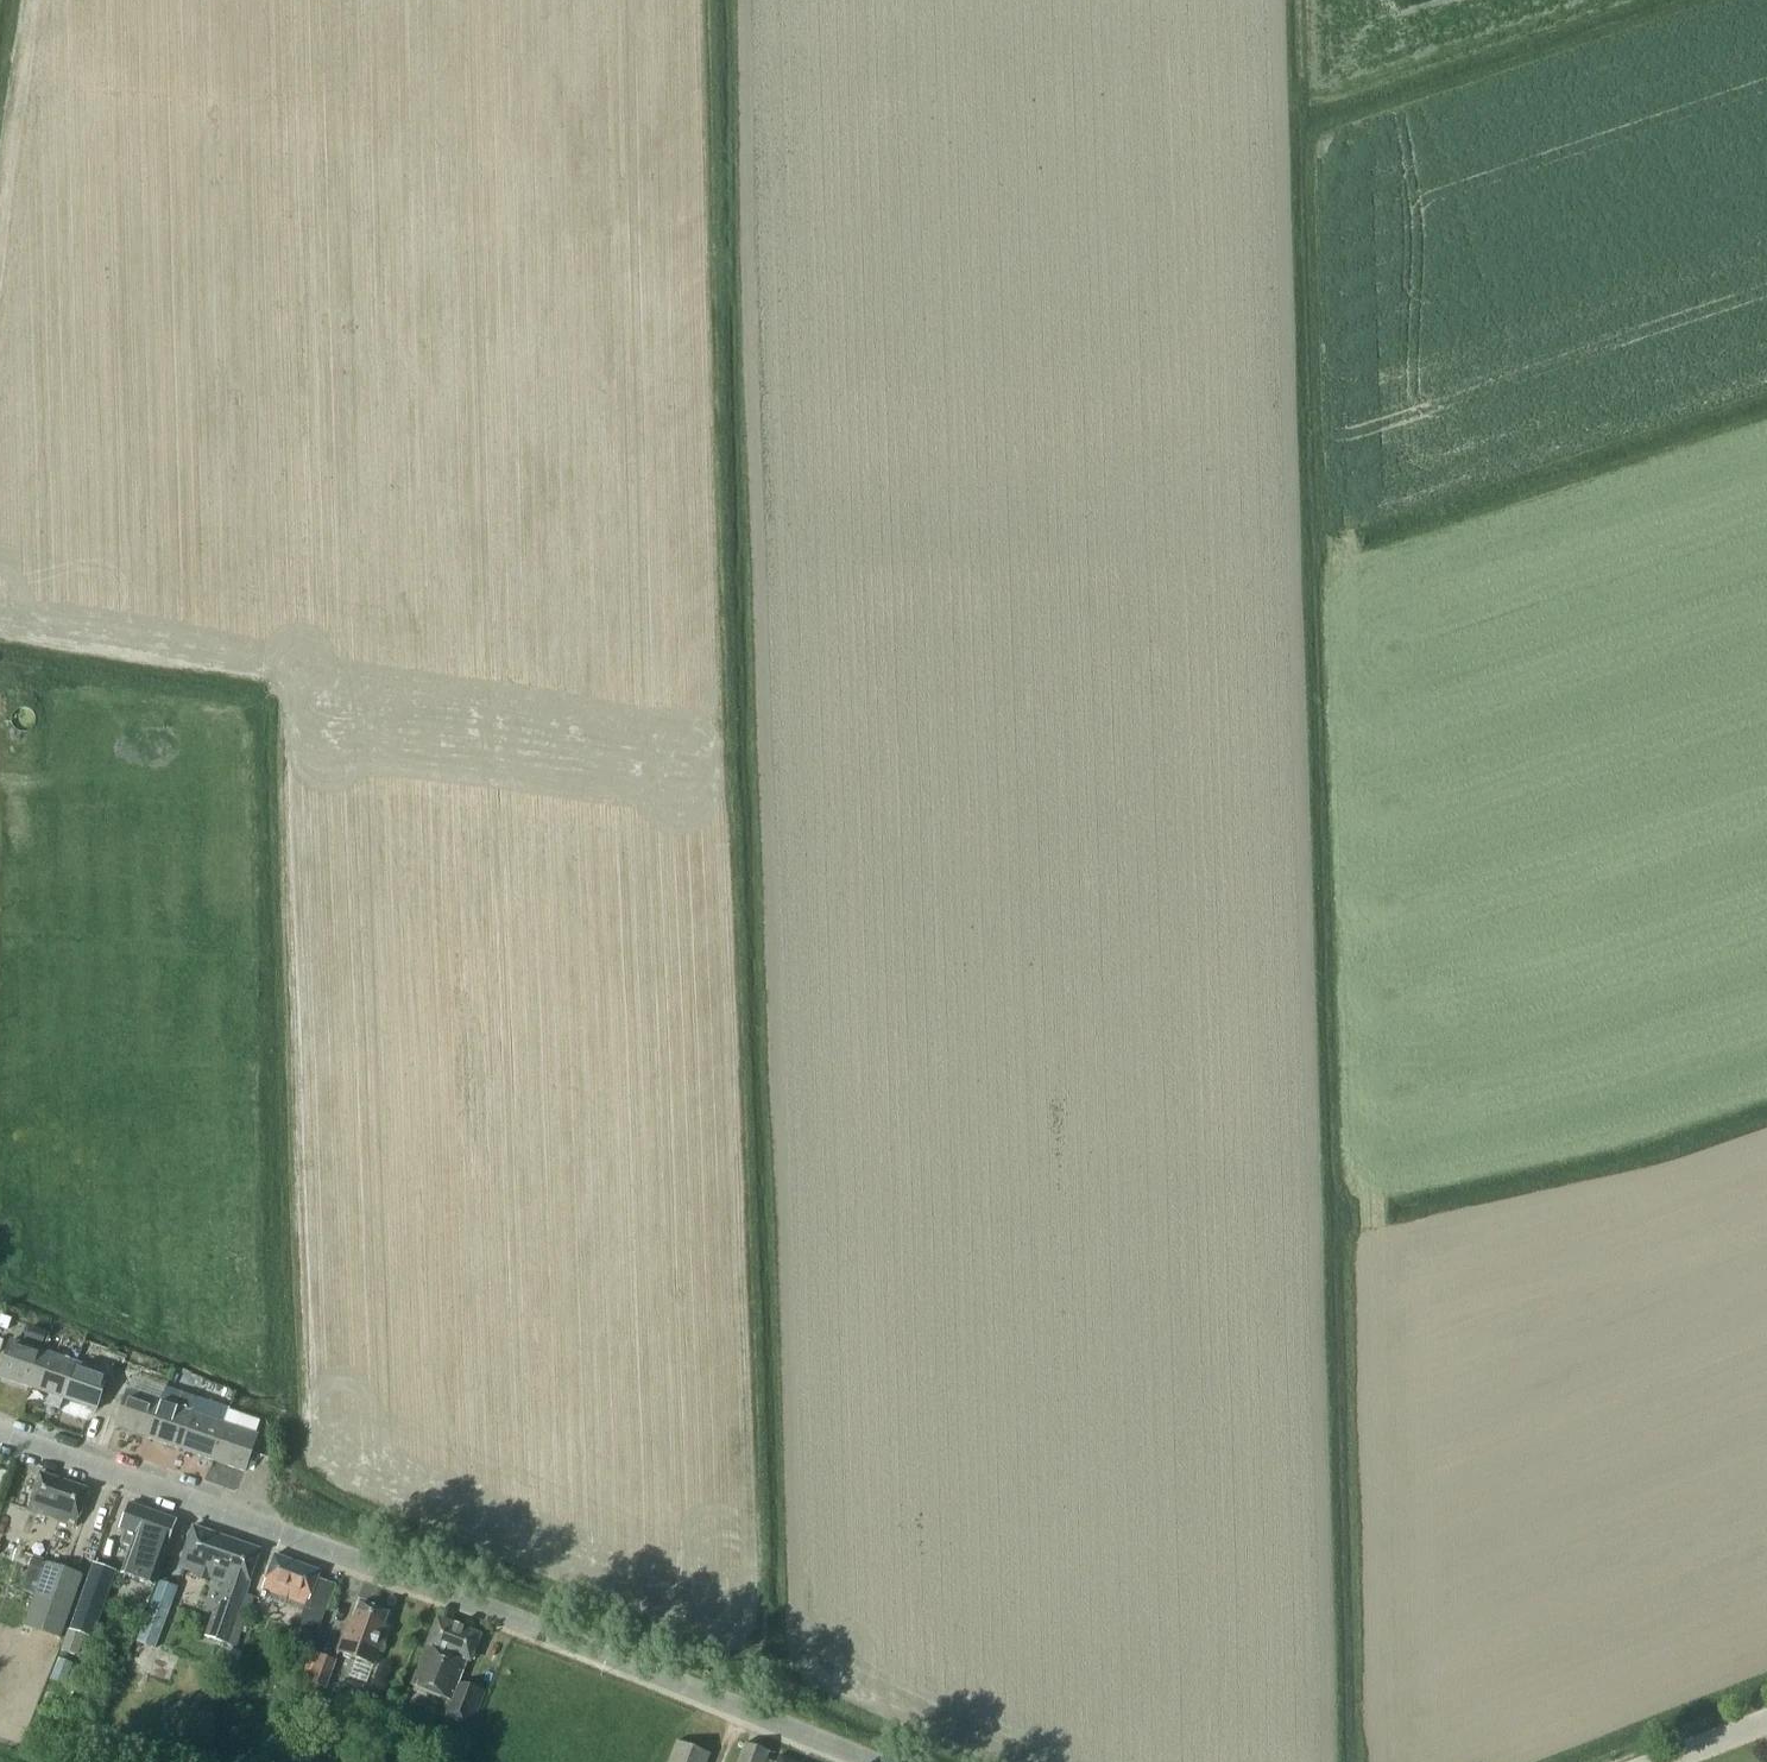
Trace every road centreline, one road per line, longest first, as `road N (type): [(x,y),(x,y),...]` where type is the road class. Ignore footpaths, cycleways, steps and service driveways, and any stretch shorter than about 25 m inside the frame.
road 1 (unclassified): [(874,1761),(397,1575),(0,1436)]
road 2 (unclassified): [(1766,1718),(1652,1761)]

